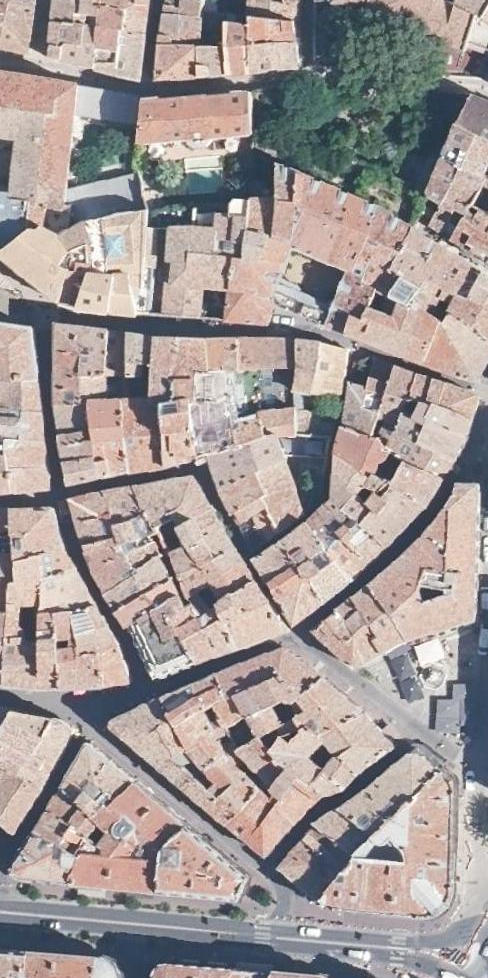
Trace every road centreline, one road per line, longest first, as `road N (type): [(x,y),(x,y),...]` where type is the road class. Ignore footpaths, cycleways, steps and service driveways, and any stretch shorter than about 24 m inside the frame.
road 1 (residential): [(436,964),(412,941),(0,903)]
road 2 (residential): [(0,925),(436,964)]

